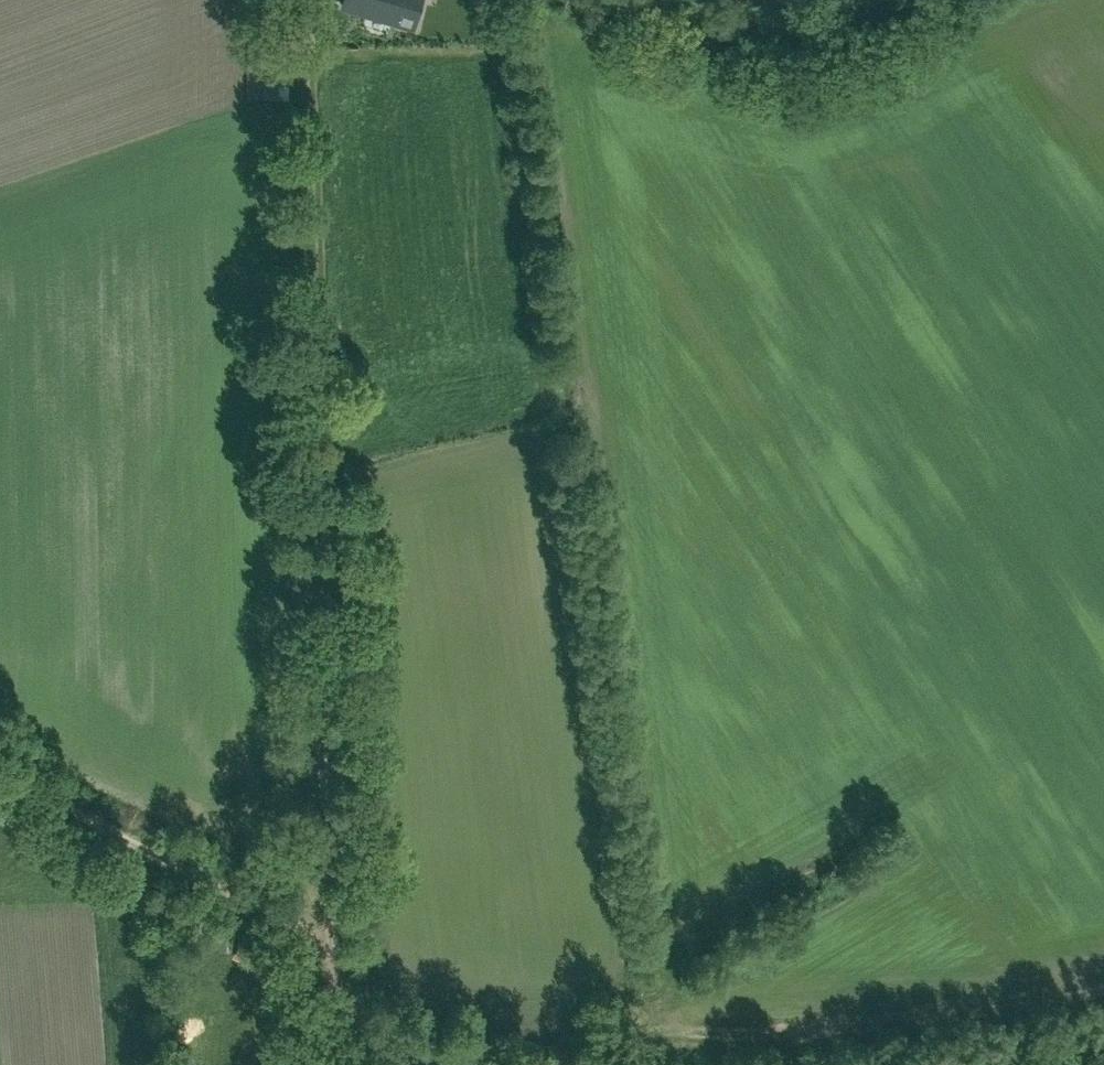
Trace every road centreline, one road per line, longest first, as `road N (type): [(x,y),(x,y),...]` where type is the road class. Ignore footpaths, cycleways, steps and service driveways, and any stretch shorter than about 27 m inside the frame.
road 1 (track): [(334,1064),(311,195),(315,0)]
road 2 (track): [(0,764),(173,864),(325,930)]
road 3 (track): [(663,0),(739,29),(822,38),(908,0)]
road 4 (track): [(953,1064),(1103,1028)]

